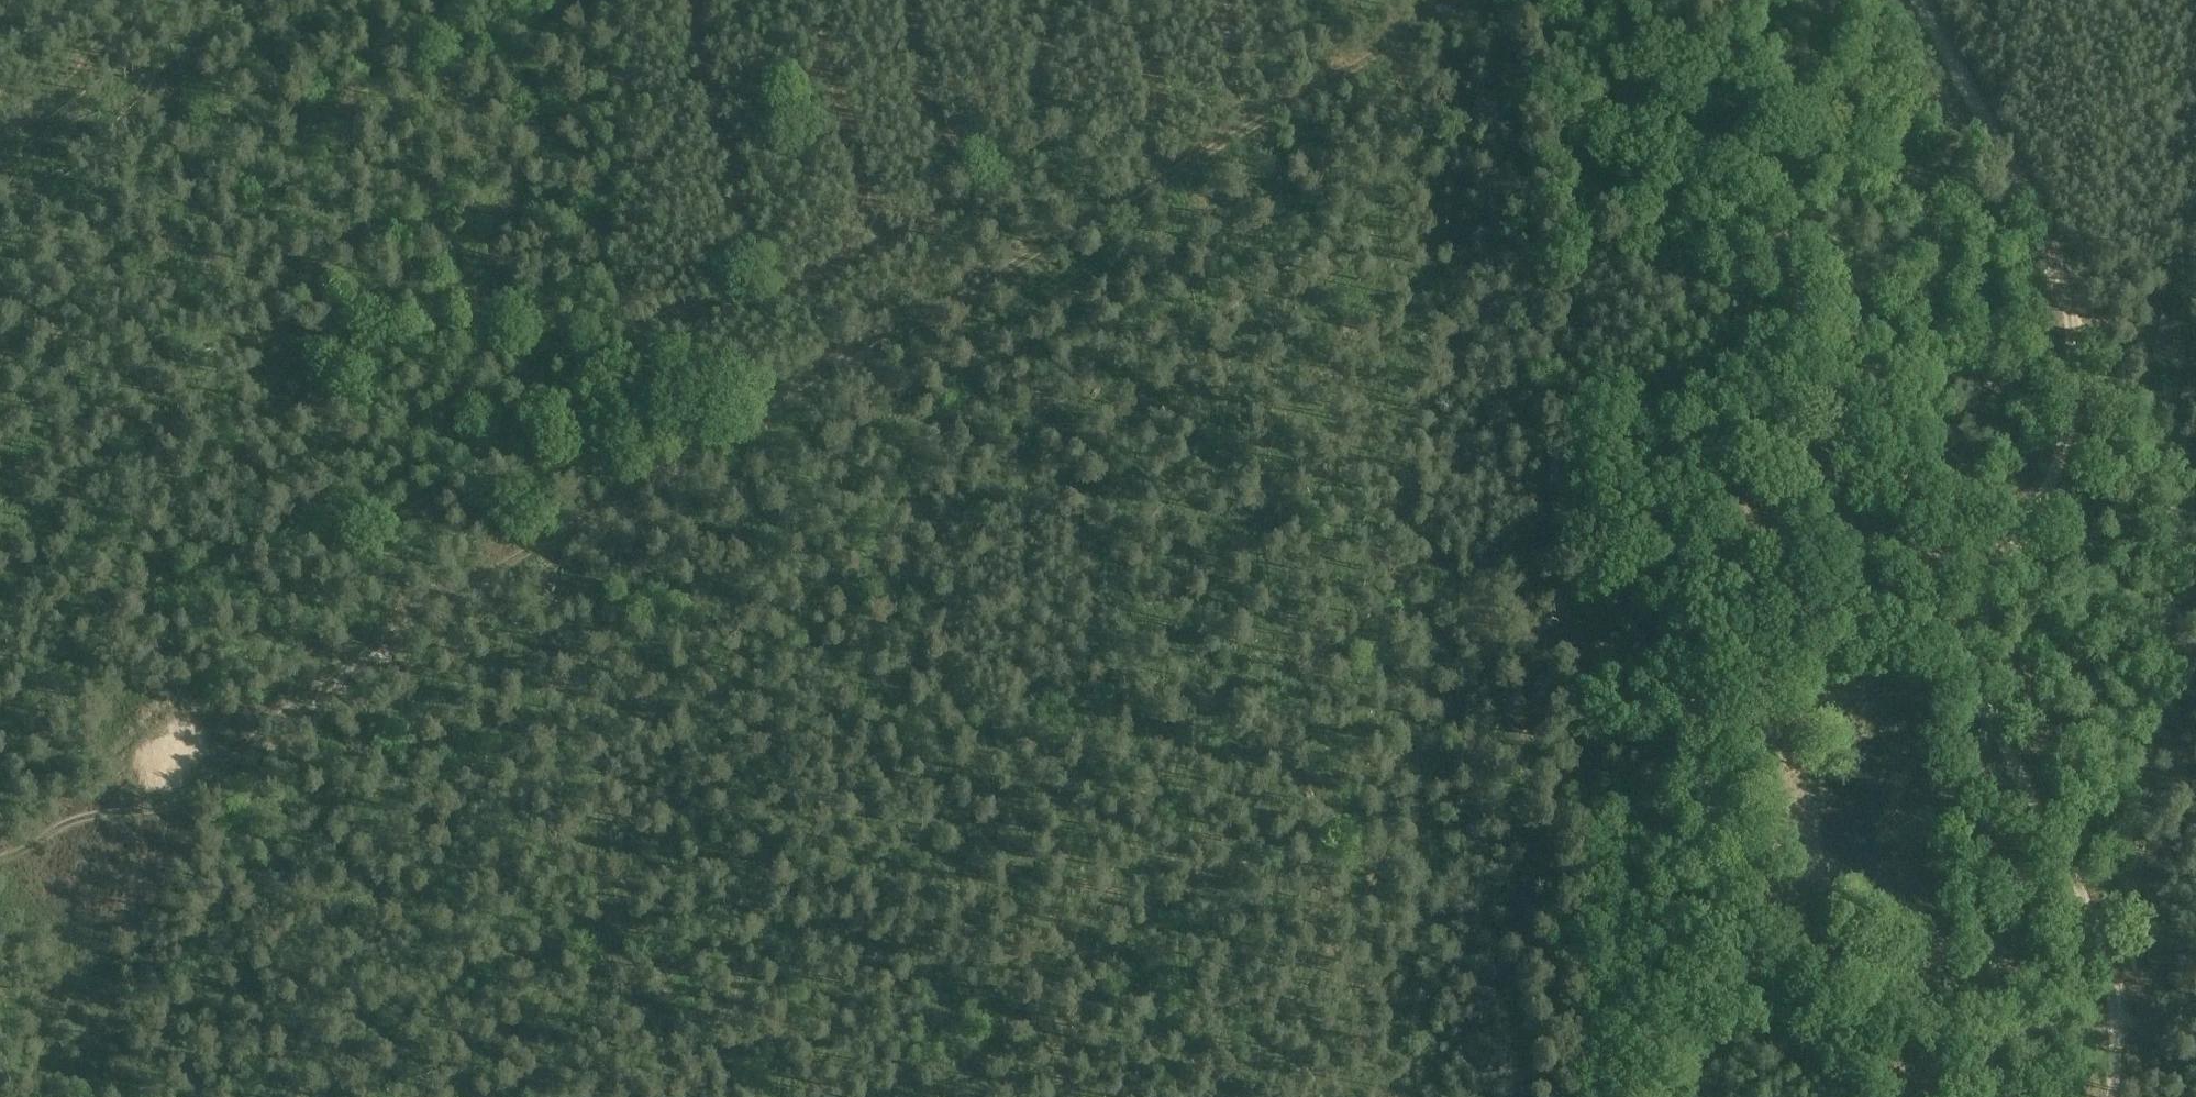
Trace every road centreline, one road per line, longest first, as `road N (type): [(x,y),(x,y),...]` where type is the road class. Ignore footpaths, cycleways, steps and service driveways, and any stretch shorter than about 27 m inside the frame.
road 1 (track): [(0,856),(88,819),(216,799),(285,717),(383,636),(1464,0)]
road 2 (track): [(2107,1096),(2115,1010),(1973,646),(2078,390),(2064,275),(1914,0)]

